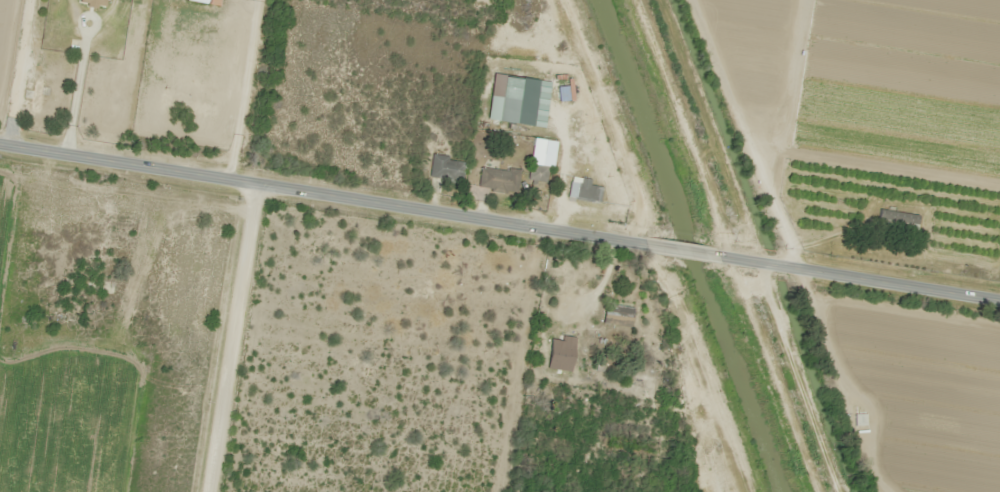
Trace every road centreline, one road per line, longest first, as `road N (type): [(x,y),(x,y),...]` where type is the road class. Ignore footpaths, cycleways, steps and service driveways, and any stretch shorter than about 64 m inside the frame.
road 1 (tertiary): [(0,144),(653,242)]
road 2 (residential): [(237,180),(189,491)]
road 3 (tertiary): [(716,252),(999,297)]

